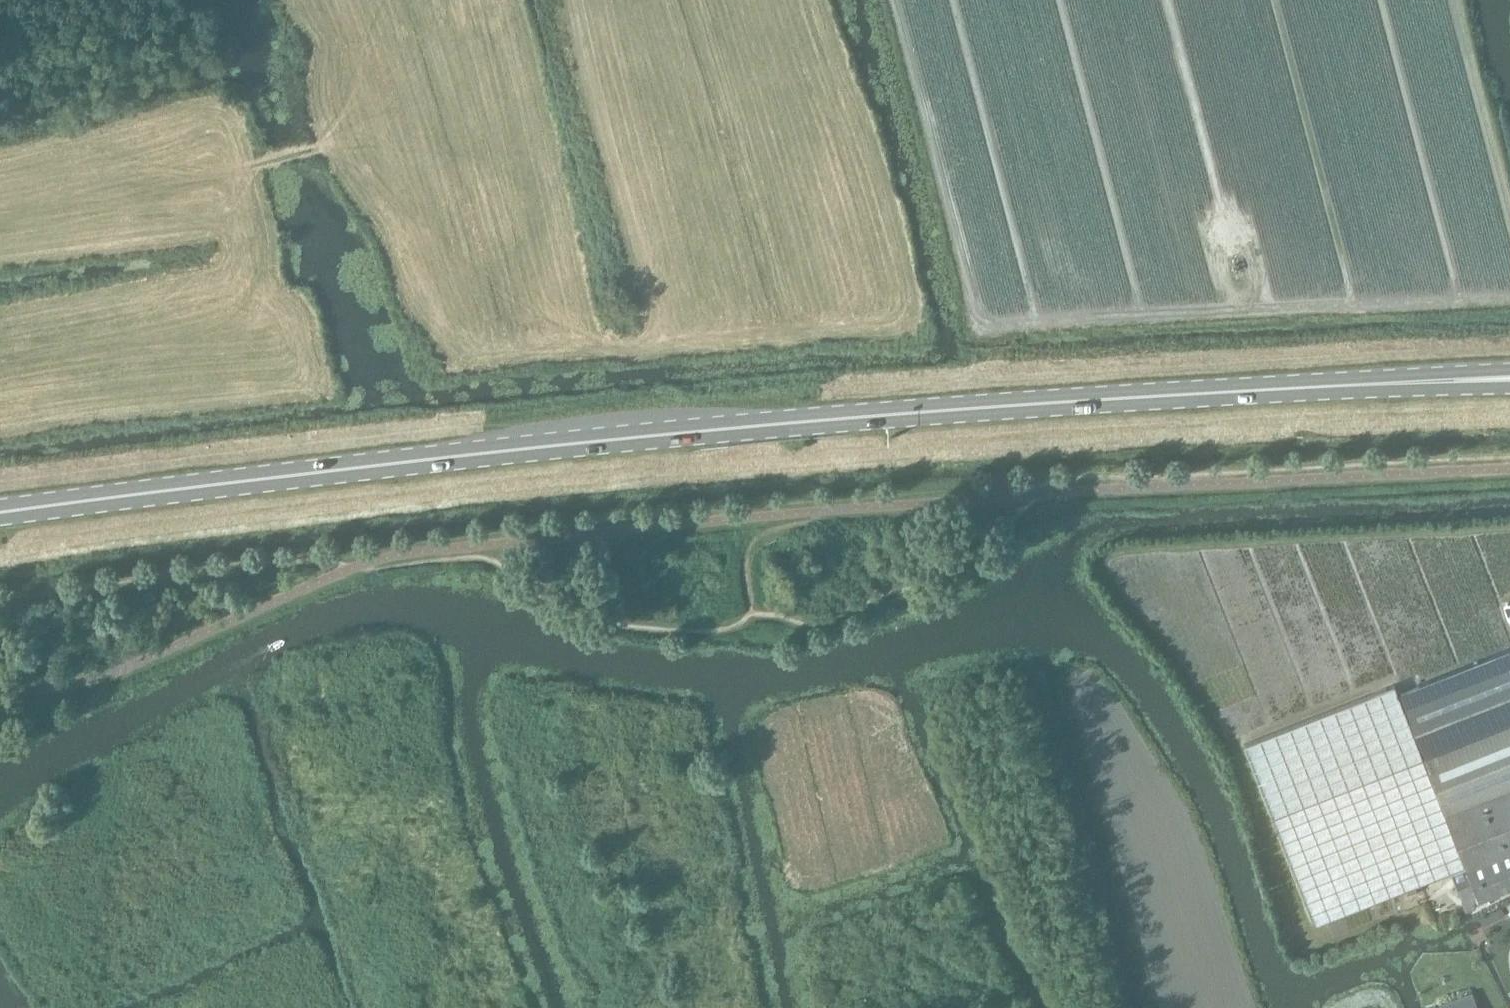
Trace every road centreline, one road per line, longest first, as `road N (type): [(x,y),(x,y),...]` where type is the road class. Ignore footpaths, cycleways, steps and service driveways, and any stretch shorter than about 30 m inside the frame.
road 1 (secondary): [(1509,378),(711,430),(0,513)]

